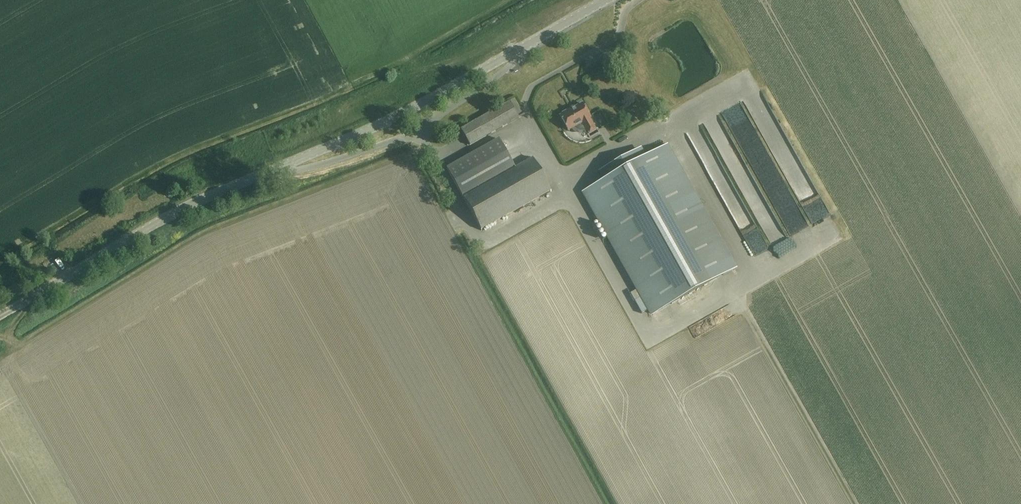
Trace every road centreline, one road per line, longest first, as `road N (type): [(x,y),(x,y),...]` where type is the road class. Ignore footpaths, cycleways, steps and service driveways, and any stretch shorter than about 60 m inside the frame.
road 1 (unclassified): [(0,316),(196,202),(404,113),(607,0)]

